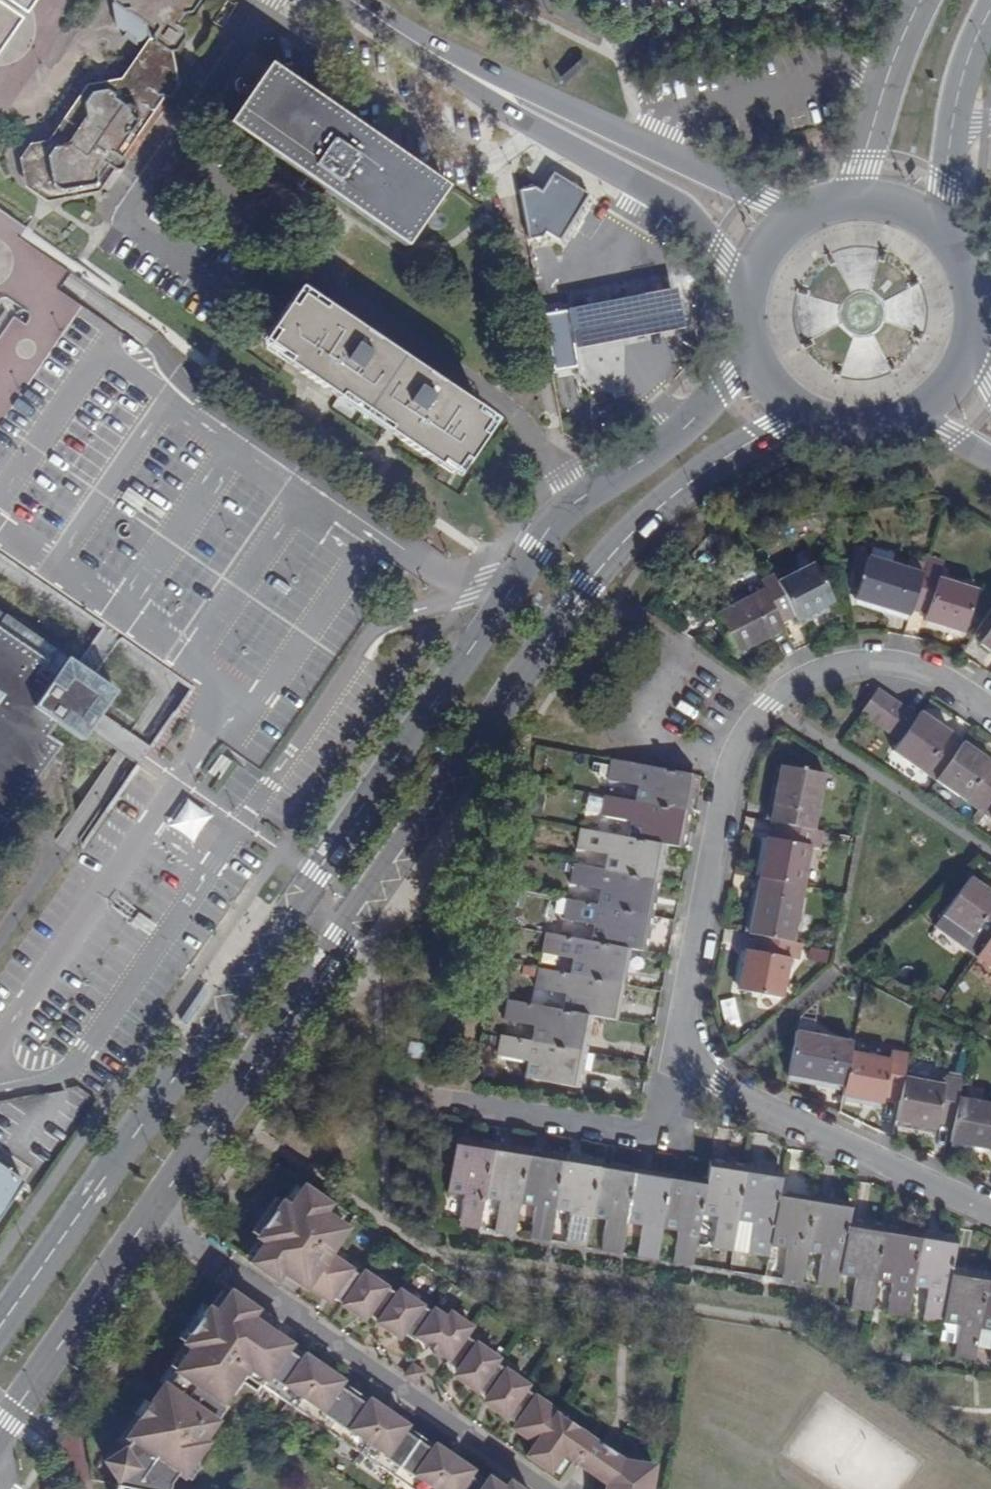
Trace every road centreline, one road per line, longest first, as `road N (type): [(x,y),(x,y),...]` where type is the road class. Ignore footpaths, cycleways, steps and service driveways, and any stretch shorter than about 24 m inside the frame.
road 1 (tertiary): [(756,353),(675,443),(568,510),(0,1327)]
road 2 (tertiary): [(150,1222),(584,586),(661,505),(802,409)]
road 3 (residential): [(990,714),(928,674),(855,662),(766,698),(727,757),(682,1060),(990,1212)]
road 4 (residential): [(553,1488),(150,1222)]
road 5 (residential): [(799,218),(450,59)]
road 6 (residential): [(450,59),(662,200),(725,252),(751,287)]
road 7 (residential): [(176,140),(279,214),(230,284),(125,215)]
road 8 (tertiary): [(0,1428),(150,1222)]
road 9 (tertiary): [(923,0),(888,71),(854,200)]
road 10 (residential): [(176,140),(270,0)]
road 11 (tertiary): [(967,356),(975,327),(967,270),(932,224)]
road 12 (tertiary): [(949,126),(990,3)]

